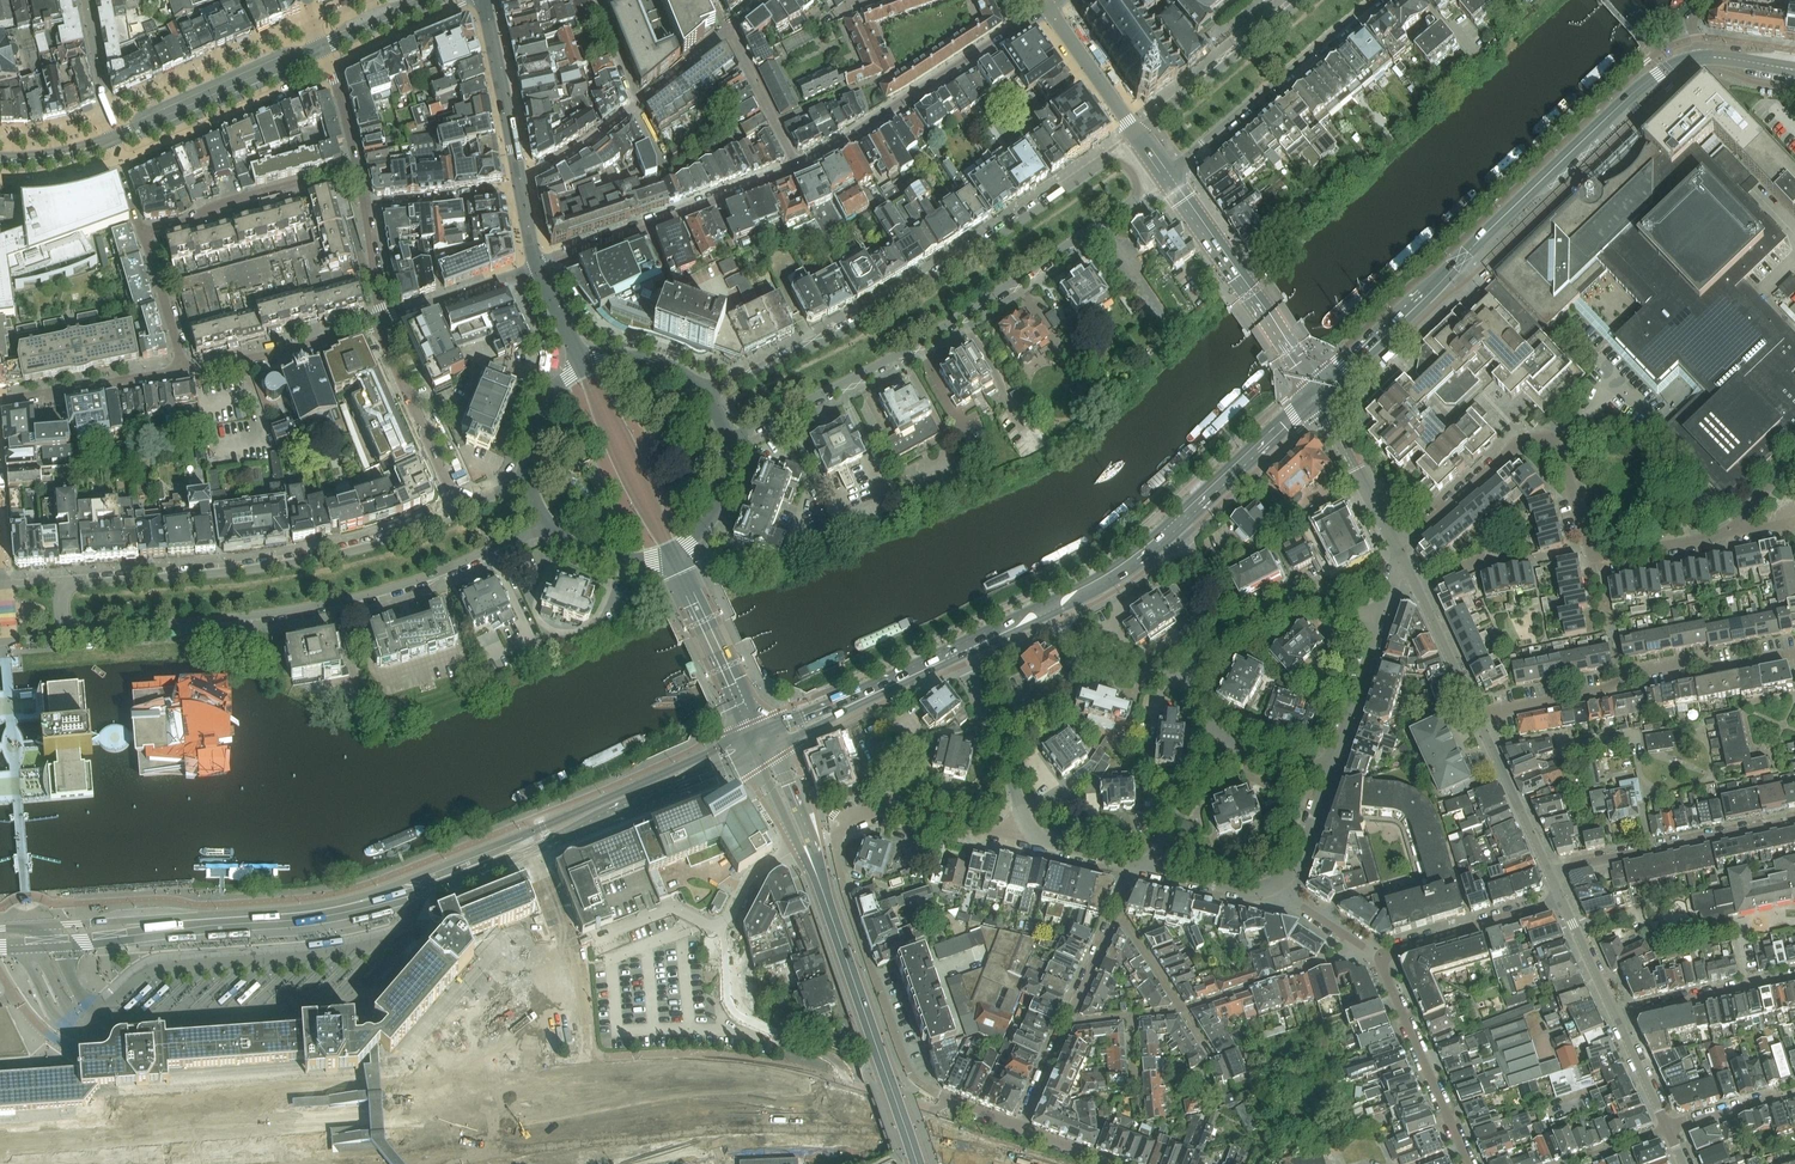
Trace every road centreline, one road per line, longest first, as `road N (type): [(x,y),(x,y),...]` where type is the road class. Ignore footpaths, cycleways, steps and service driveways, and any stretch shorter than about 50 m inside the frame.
road 1 (residential): [(728,446),(746,428),(861,374),(973,307),(1129,203),(1135,178),(1121,163),(1101,164),(837,335),(727,387),(698,388)]
road 2 (residential): [(462,512),(326,557),(79,584),(65,594),(62,615),(84,631),(346,601),(553,530)]
road 3 (secondary): [(0,942),(361,912),(441,889),(757,754)]
road 4 (secondary): [(754,734),(356,898),(0,929)]
road 5 (secondary): [(1317,394),(1639,88),(1702,58)]
road 6 (residential): [(1746,523),(1599,547),(1559,454),(1522,436),(1397,548)]
road 7 (residential): [(1794,651),(1477,706)]
road 8 (residential): [(1020,1128),(932,1092),(907,1070),(845,892)]
road 9 (residential): [(797,166),(1050,9)]
road 10 (residential): [(538,265),(797,166)]
road 11 (residential): [(1167,176),(1375,0)]
road 12 (residential): [(1317,394),(1167,176)]
road 13 (residential): [(845,892),(835,830),(863,812),(895,810),(1026,839)]
road 14 (unclassified): [(793,851),(749,878),(719,925),(671,910),(585,943)]
road 15 (residential): [(1553,867),(1794,814)]
road 16 (residential): [(1369,953),(1392,981),(1470,1163)]
road 17 (residential): [(119,160),(330,66)]
road 18 (residential): [(324,47),(114,138)]
road 19 (residential): [(316,23),(109,115)]
road 20 (residential): [(146,234),(358,166)]
road 21 (residential): [(462,512),(382,335),(382,317)]
road 22 (residential): [(1301,0),(1136,132)]
road 23 (secondary): [(821,891),(888,1091)]
road 24 (residential): [(183,371),(278,355),(382,317)]
road 25 (residential): [(1369,953),(1565,893)]
road 26 (residential): [(959,648),(1026,839)]
road 27 (secondary): [(1172,528),(1317,394)]
road 28 (residential): [(1369,953),(1182,1010)]
road 29 (residential): [(520,186),(483,0)]
road 30 (residential): [(0,401),(183,371)]
road 31 (residential): [(1794,975),(1621,1020)]
road 32 (residential): [(1397,548),(1317,394)]
road 33 (residential): [(1224,638),(1296,607),(1382,618)]
road 34 (residential): [(382,317),(538,265)]
road 35 (residential): [(1051,607),(1087,659),(1138,675),(1184,676)]
road 36 (residential): [(1382,618),(1331,772)]
road 37 (secondary): [(901,674),(754,734)]
road 38 (residential): [(330,66),(472,0)]
road 39 (residential): [(520,186),(365,205)]
road 40 (residential): [(797,166),(725,30)]
road 41 (secondary): [(821,891),(812,843),(772,747)]
road 42 (residential): [(1635,735),(1568,745),(1559,734),(1491,742)]
road 43 (residential): [(1050,9),(1136,132)]
road 44 (secondary): [(772,747),(858,705),(901,674)]
road 45 (secondary): [(1051,607),(1134,561),(1172,528)]
road 46 (residential): [(1153,869),(1178,799),(1226,747)]
road 47 (residential): [(637,104),(520,186)]
road 48 (residential): [(183,371),(146,234)]
road 49 (residential): [(1553,867),(1491,742)]
road 50 (residential): [(1621,1020),(1565,893)]
road 51 (residential): [(1477,706),(1420,586)]
road 52 (residential): [(1331,772),(1300,861),(1273,886)]
road 53 (residential): [(1671,1126),(1794,1090)]
road 54 (residential): [(671,552),(716,510),(728,446)]
road 55 (residential): [(553,530),(611,561),(671,552)]
road 56 (residential): [(584,368),(536,415),(526,473)]
road 57 (residential): [(1117,909),(1067,1023)]
road 58 (residential): [(1224,638),(1212,591),(1172,528)]
road 59 (residential): [(1153,869),(1235,888),(1273,886)]
road 60 (residential): [(0,179),(52,177),(119,160)]
road 61 (residential): [(698,388),(647,361),(584,368)]
road 62 (residential): [(1182,1010),(1117,909)]

